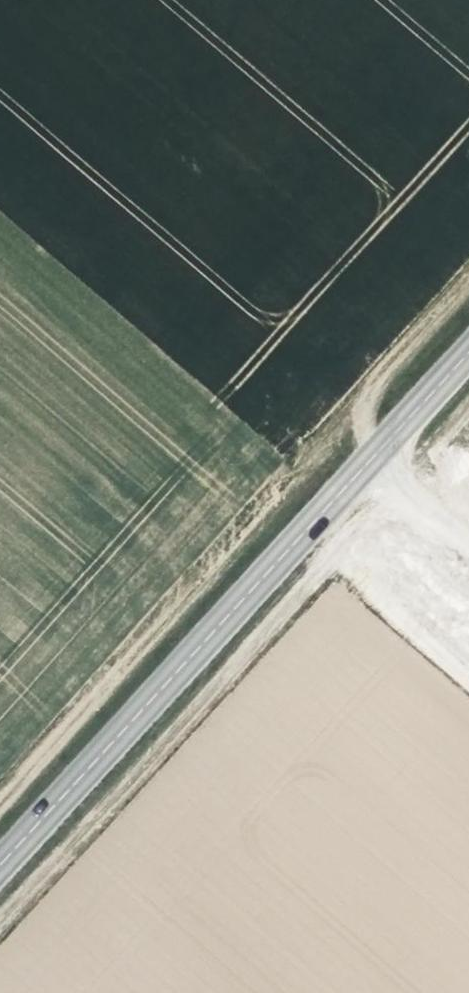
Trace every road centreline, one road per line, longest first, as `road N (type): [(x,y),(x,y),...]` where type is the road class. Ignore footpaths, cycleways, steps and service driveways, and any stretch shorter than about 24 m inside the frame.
road 1 (secondary): [(0,866),(468,350)]
road 2 (track): [(0,922),(468,413)]
road 3 (track): [(359,405),(0,801)]
road 4 (track): [(468,274),(371,382),(359,405),(367,463)]
road 5 (track): [(468,679),(302,534)]

